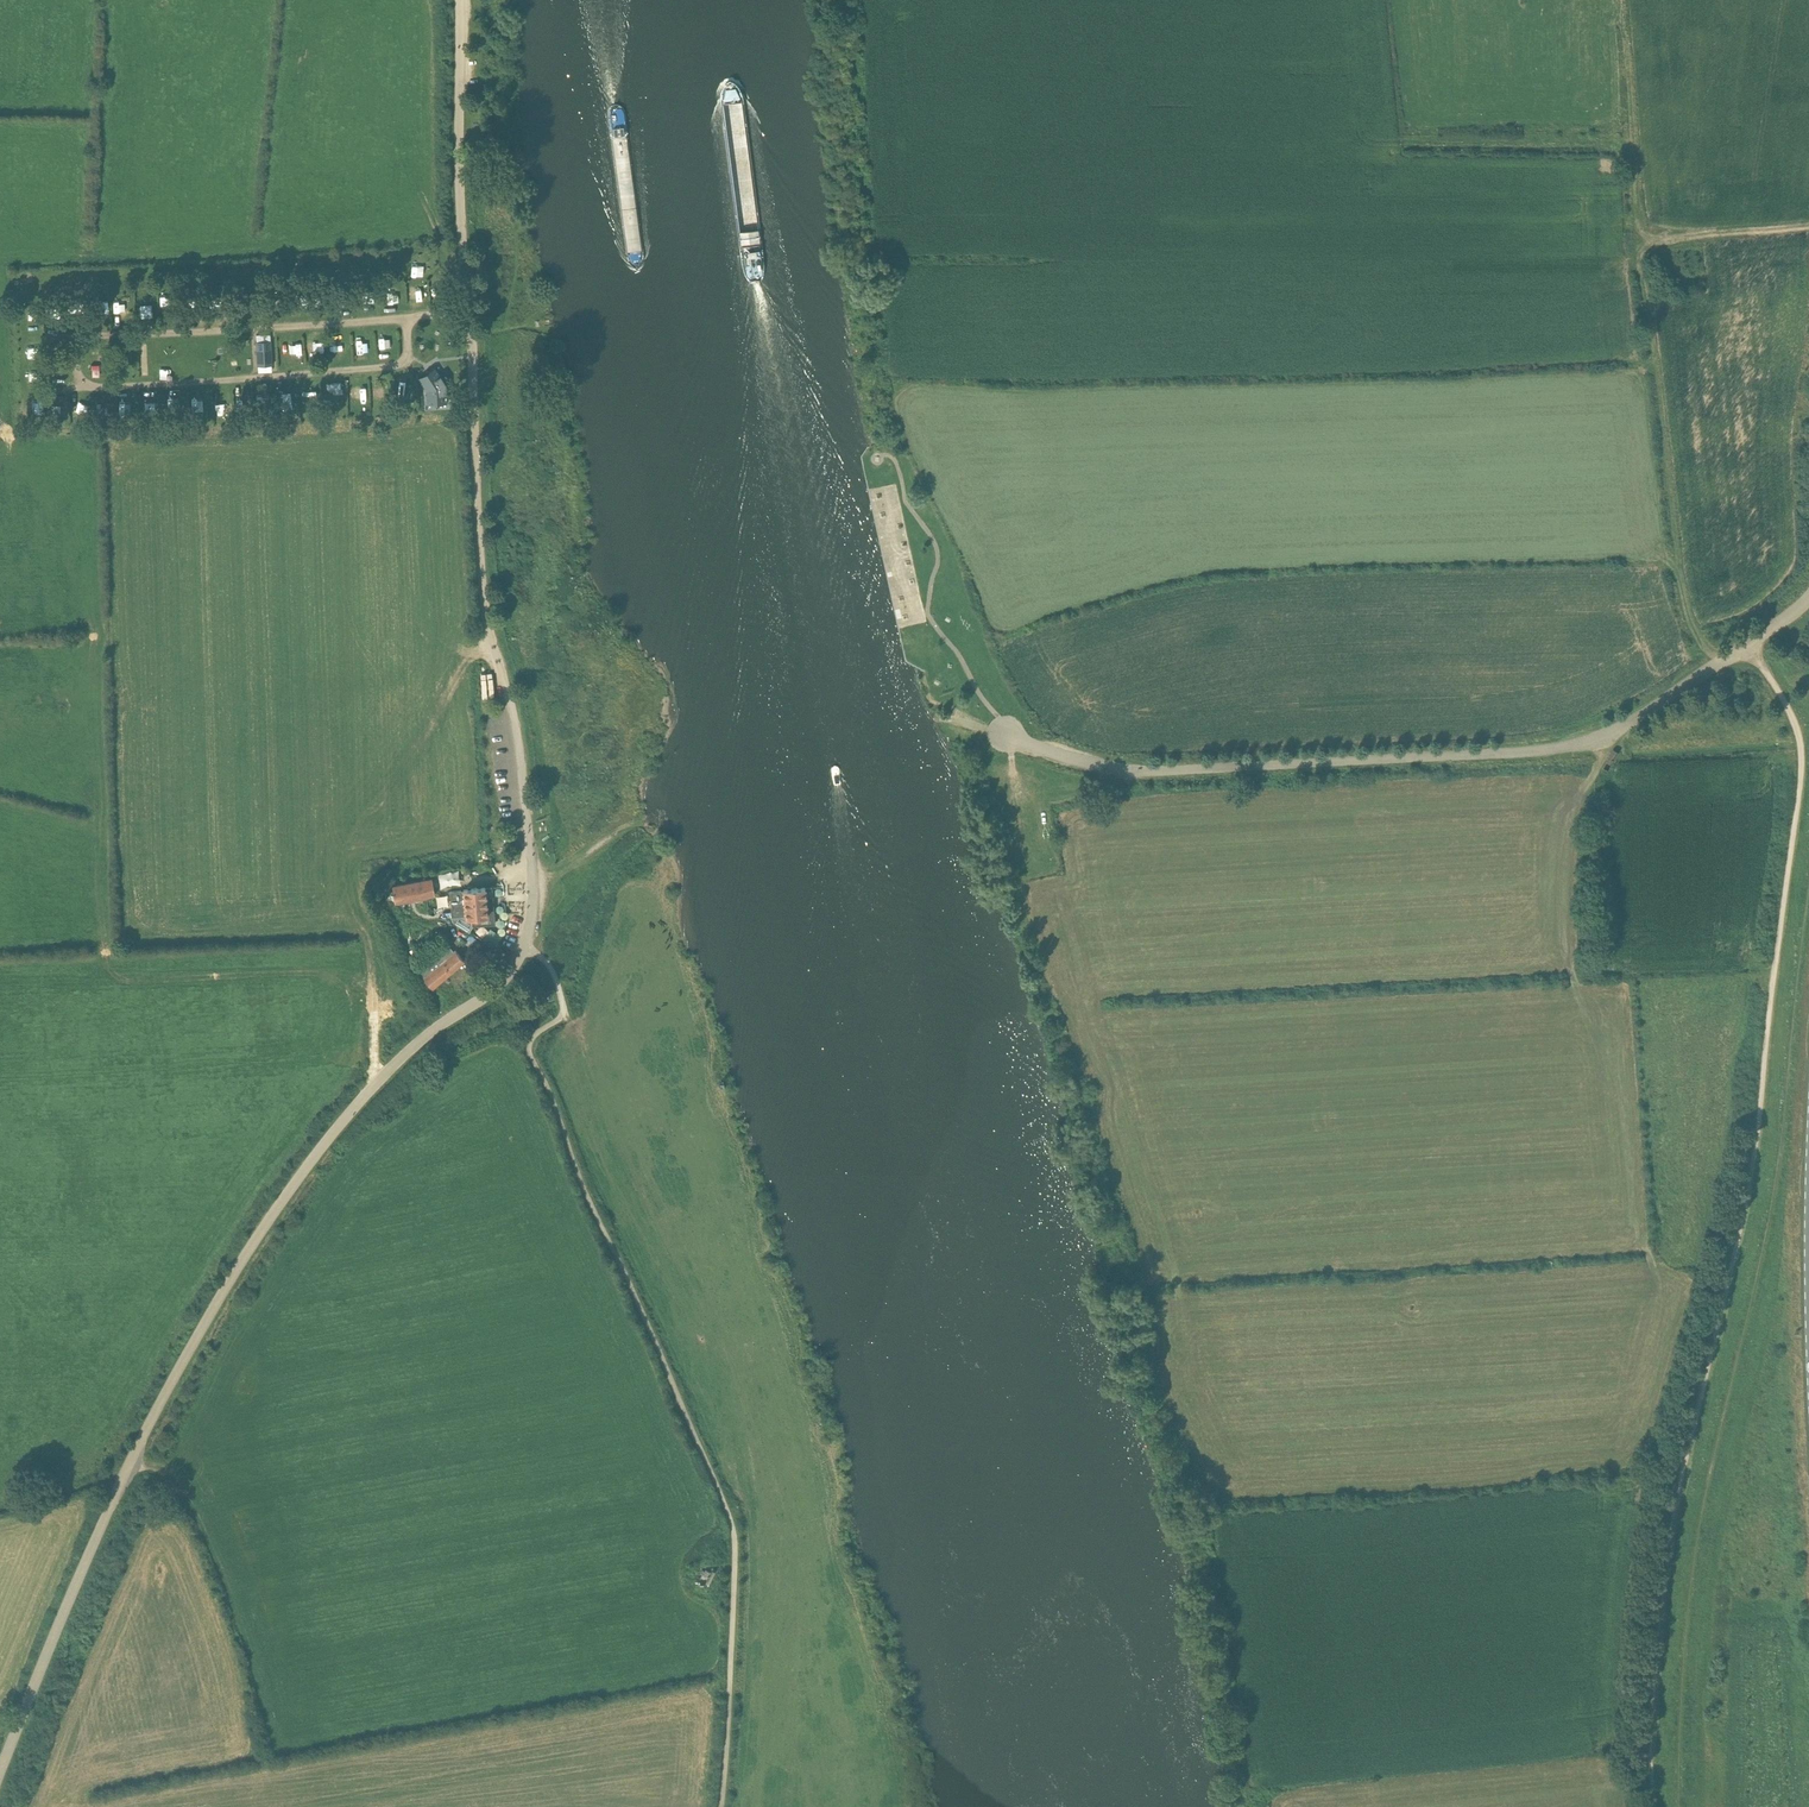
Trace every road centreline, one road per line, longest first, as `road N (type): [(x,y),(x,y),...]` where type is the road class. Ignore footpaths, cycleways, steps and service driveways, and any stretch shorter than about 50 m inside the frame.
road 1 (unclassified): [(0,1773),(143,1438),(245,1256),(375,1083),(504,980),(530,928),(516,728),(485,607),(462,254)]
road 2 (track): [(1746,643),(1801,735),(1804,785),(1750,1183),(1668,1550),(1653,1785)]
road 3 (unclassified): [(965,722),(1126,772),(1582,740),(1746,643),(1808,581)]
road 4 (track): [(375,1083),(373,954),(350,871),(453,685),(490,637)]
road 5 (track): [(1717,662),(1686,623),(1675,591),(1642,243)]
road 6 (unclassified): [(463,0),(462,254)]
road 7 (track): [(1411,143),(1633,146)]
road 8 (track): [(1808,224),(1642,243)]
road 9 (track): [(531,876),(642,824)]

